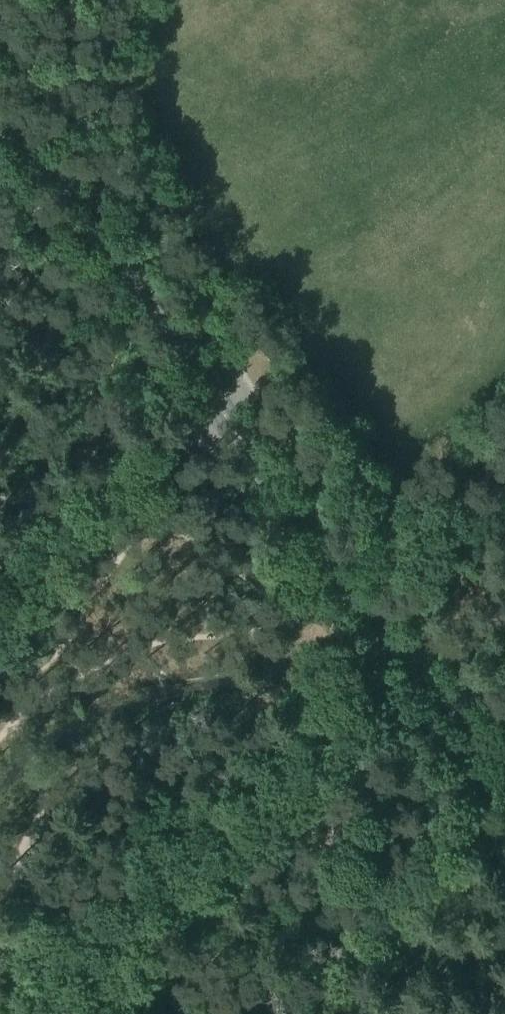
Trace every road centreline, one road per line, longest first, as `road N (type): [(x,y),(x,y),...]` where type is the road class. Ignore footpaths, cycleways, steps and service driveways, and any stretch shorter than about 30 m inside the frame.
road 1 (secondary): [(504,757),(437,694),(222,408)]
road 2 (secondary): [(222,408),(77,206),(0,117)]
road 3 (unclassified): [(0,610),(222,408)]

